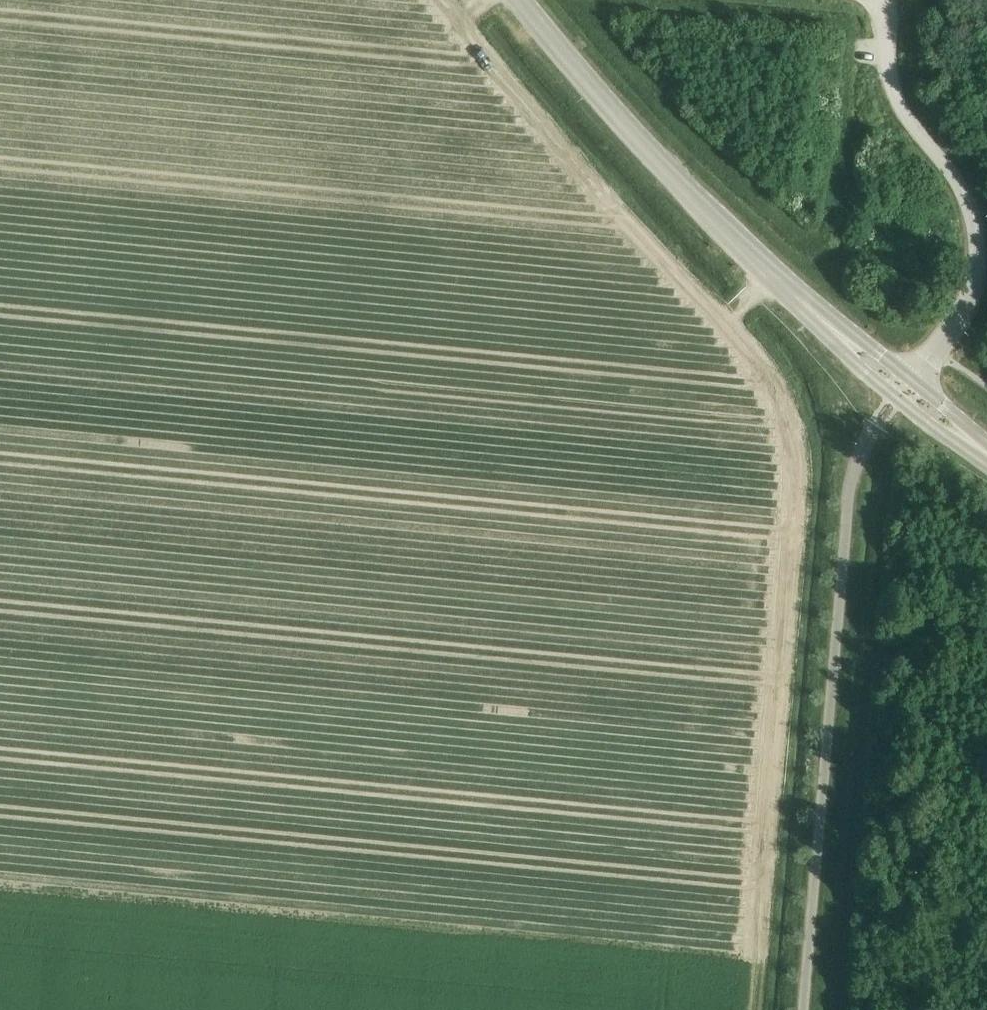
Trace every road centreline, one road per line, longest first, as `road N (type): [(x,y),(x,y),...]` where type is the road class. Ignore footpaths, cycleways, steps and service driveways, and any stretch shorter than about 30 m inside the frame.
road 1 (secondary): [(906,393),(676,181),(520,0)]
road 2 (unclassified): [(906,393),(958,314),(974,260),(971,219),(953,177),(891,96),(883,70),(888,0)]

